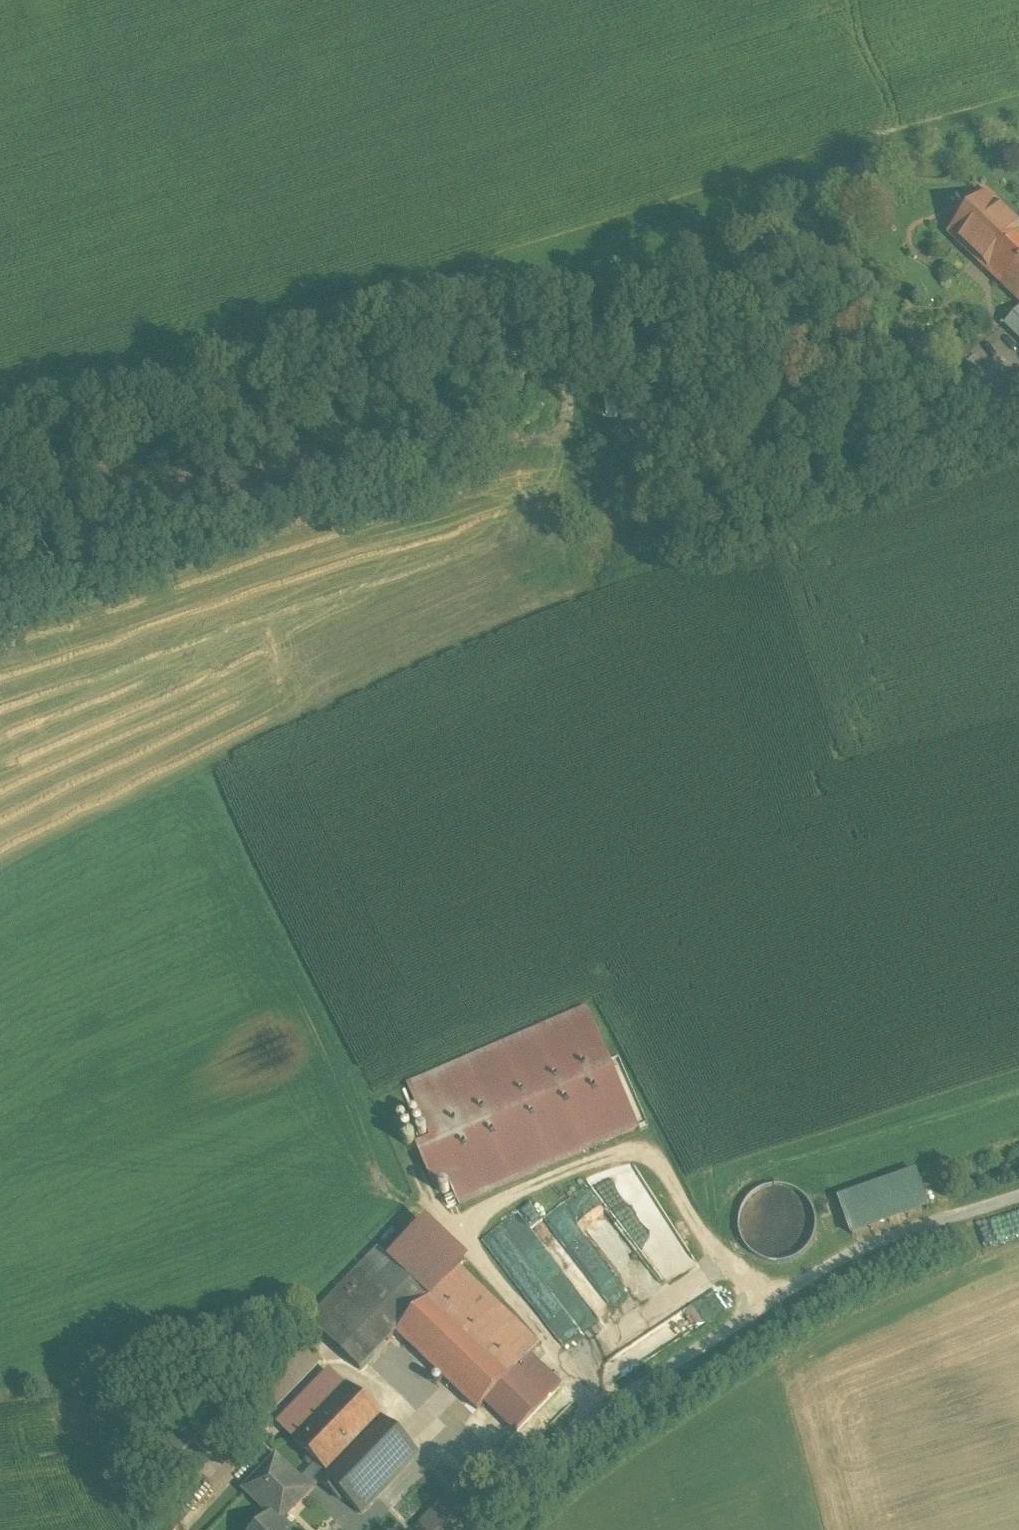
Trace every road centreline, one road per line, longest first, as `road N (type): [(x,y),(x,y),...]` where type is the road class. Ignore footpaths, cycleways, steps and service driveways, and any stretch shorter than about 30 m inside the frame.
road 1 (unclassified): [(479,1529),(523,1481),(653,1377),(888,1246),(1018,1199)]

